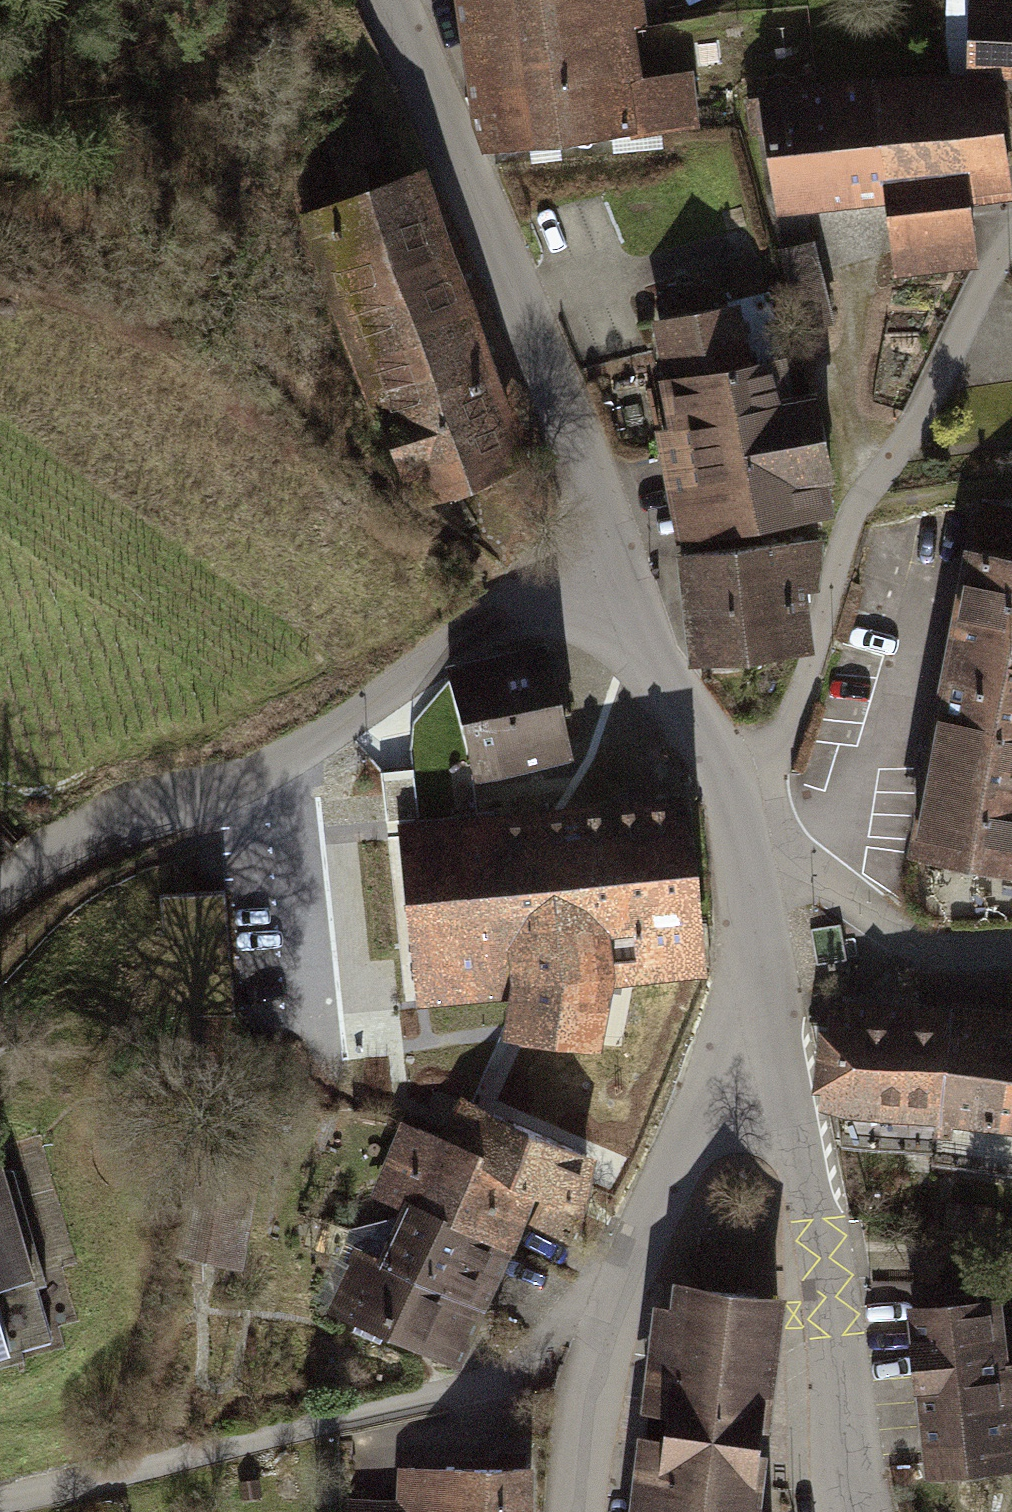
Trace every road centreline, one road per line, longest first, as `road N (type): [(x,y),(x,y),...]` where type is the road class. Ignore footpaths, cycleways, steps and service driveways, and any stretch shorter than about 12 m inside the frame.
road 1 (residential): [(617,563),(446,644),(305,749),(45,853),(0,895)]
road 2 (track): [(512,607),(313,403),(154,263),(65,204),(0,218)]
road 3 (residential): [(388,0),(617,563)]
road 4 (residential): [(576,1511),(584,1407),(609,1324),(669,1181),(780,1000)]
road 5 (residential): [(780,1000),(822,1232),(858,1511)]
road 6 (residential): [(757,852),(851,515)]
road 7 (residential): [(617,563),(655,671),(729,773),(757,852)]
road 8 (residential): [(851,515),(915,420),(1011,239)]
road 9 (residential): [(757,852),(926,953),(1011,954)]
road 10 (unclassified): [(851,515),(1011,489)]
road 11 (residential): [(757,852),(780,1000)]

